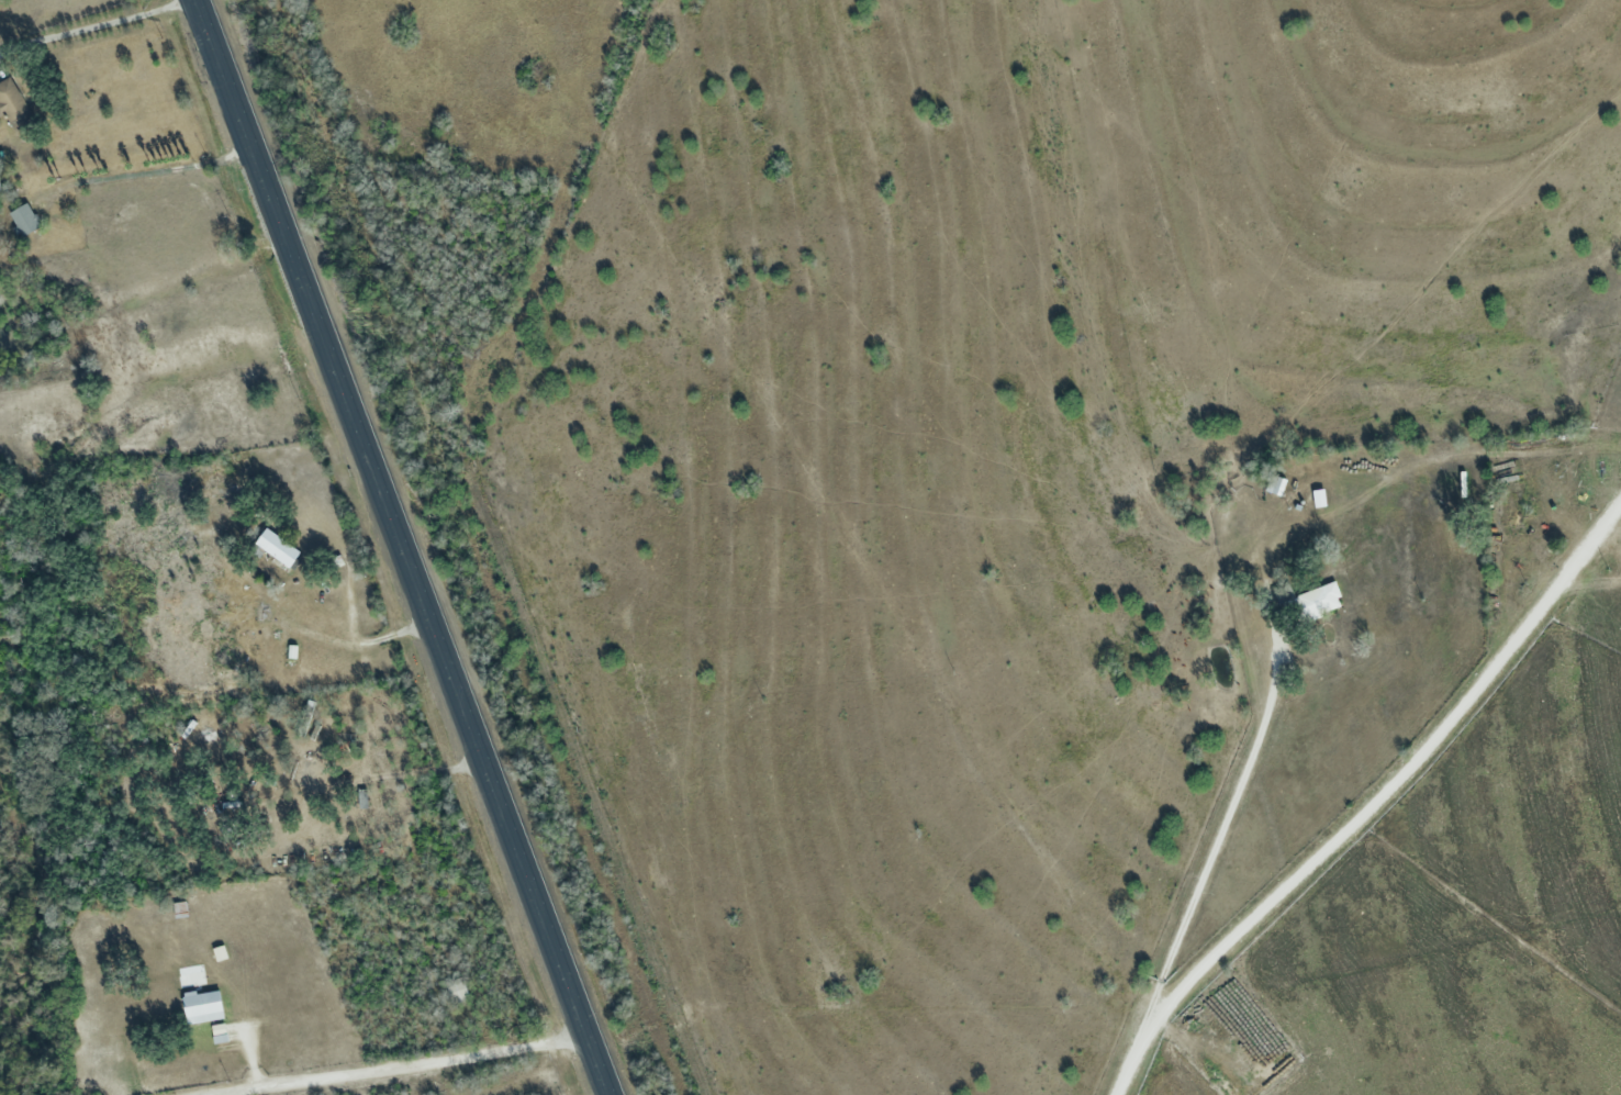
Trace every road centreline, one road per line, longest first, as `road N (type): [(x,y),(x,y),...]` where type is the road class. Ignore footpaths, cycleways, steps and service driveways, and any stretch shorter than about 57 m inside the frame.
road 1 (trunk): [(196,0),(611,1094)]
road 2 (track): [(1112,1094),(1143,1023),(1431,744),(1620,499)]
road 3 (track): [(1279,641),(1270,712),(1143,1023)]

